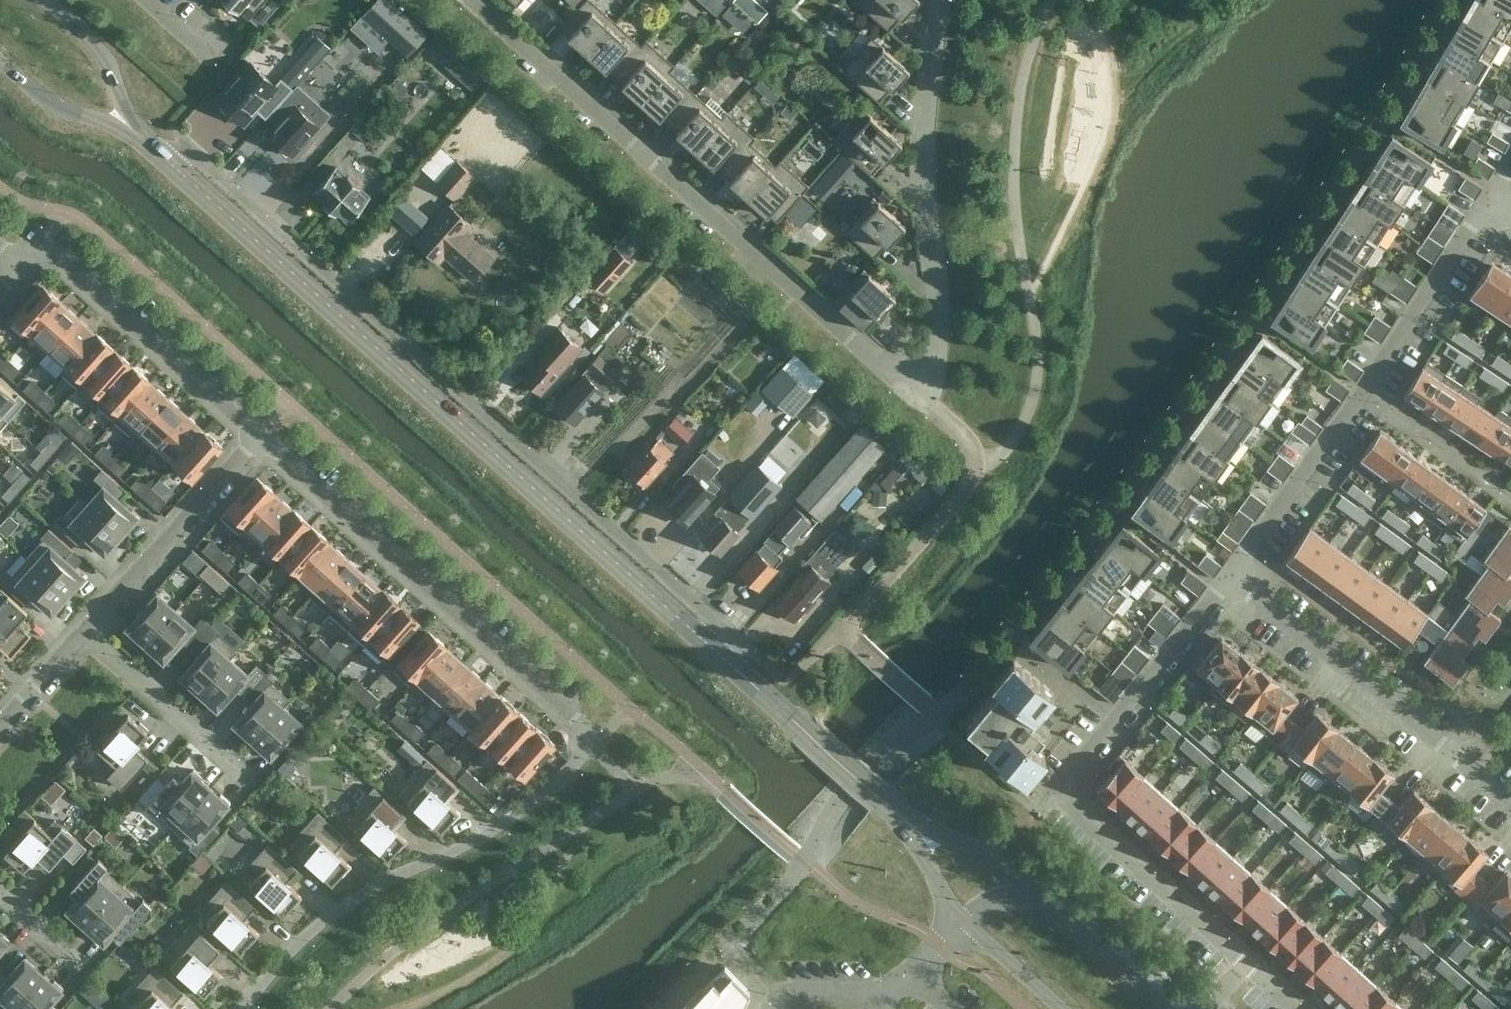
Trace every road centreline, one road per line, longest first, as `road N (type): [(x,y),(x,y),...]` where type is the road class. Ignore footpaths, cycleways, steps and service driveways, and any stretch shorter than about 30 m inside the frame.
road 1 (residential): [(261,435),(569,705),(589,746),(535,801),(484,834),(354,898),(241,1008)]
road 2 (residential): [(732,633),(192,149),(173,165)]
road 3 (tertiary): [(719,652),(173,165)]
road 4 (residential): [(1294,1008),(1056,790),(1228,575)]
road 5 (residential): [(938,0),(923,106),(941,319),(922,398),(840,328)]
road 6 (residential): [(473,0),(840,328)]
road 7 (residential): [(1228,575),(1415,318),(1486,202)]
road 8 (residential): [(1510,803),(1228,575)]
road 9 (residential): [(22,268),(41,246),(261,435)]
road 10 (tertiary): [(918,826),(719,652)]
road 11 (residential): [(84,630),(261,435)]
road 12 (residential): [(255,785),(84,630)]
road 13 (tertiary): [(1173,1008),(1044,891)]
road 14 (tertiary): [(137,132),(103,52),(45,0)]
road 15 (tertiary): [(0,58),(57,106),(137,132)]
road 16 (tertiary): [(1044,891),(978,846),(918,826)]
road 17 (tertiary): [(962,918),(1062,1008)]
road 18 (residential): [(0,722),(84,630)]

